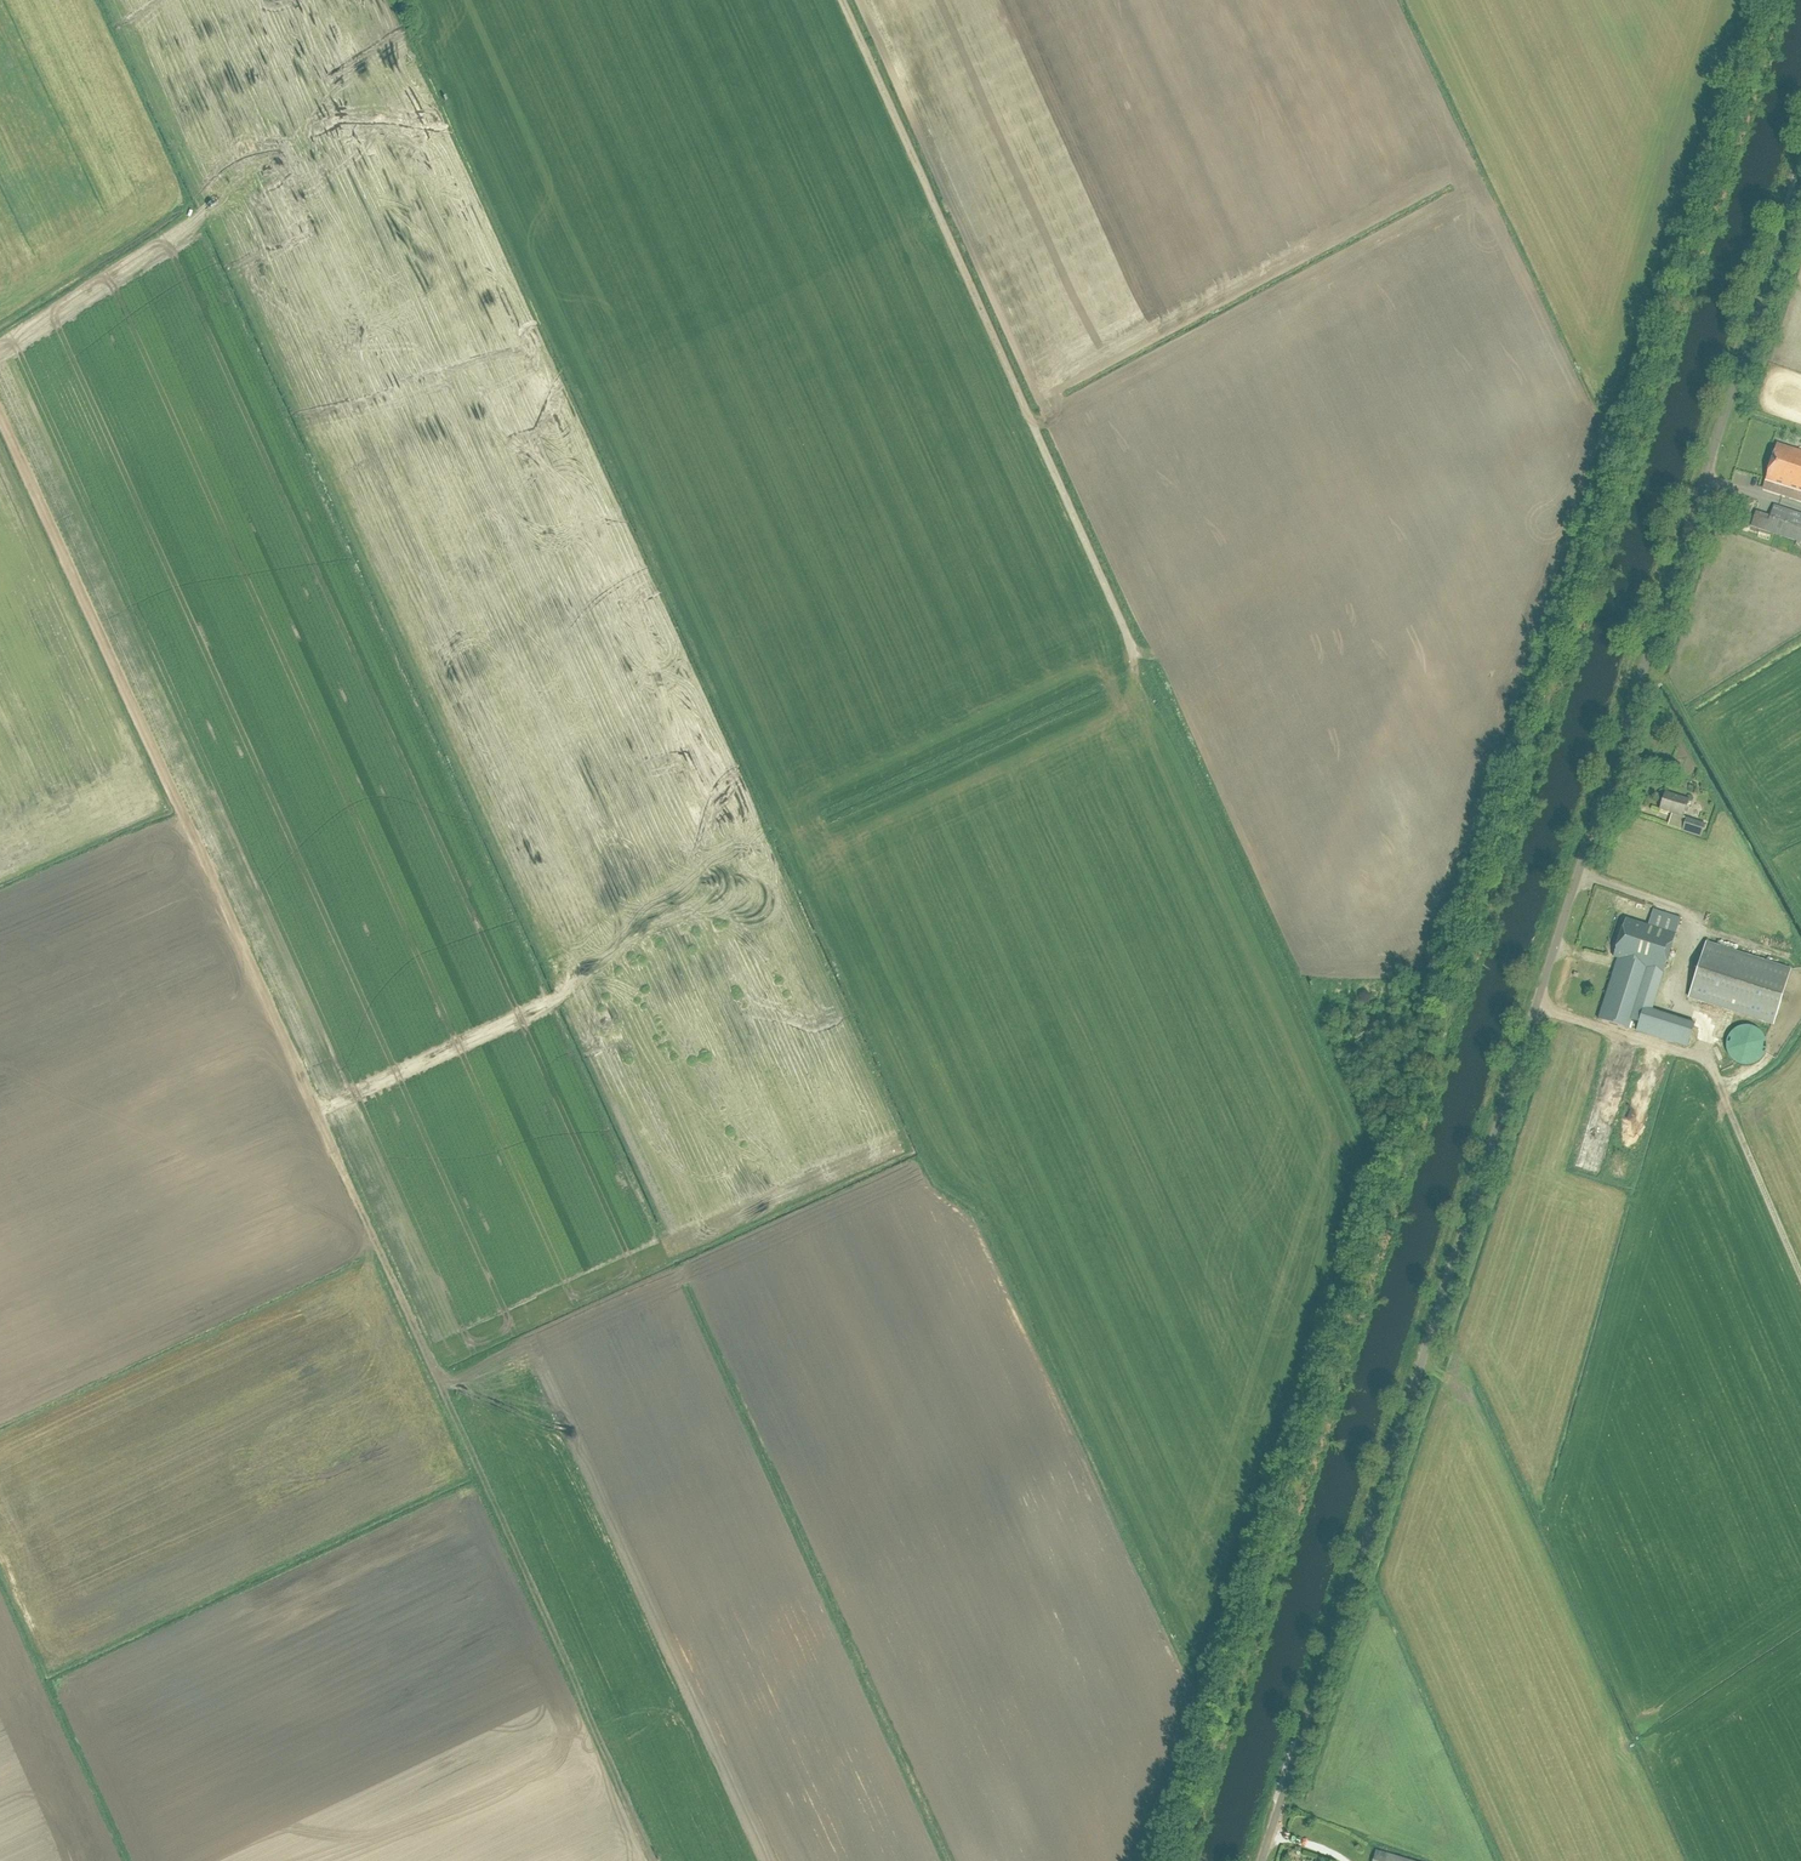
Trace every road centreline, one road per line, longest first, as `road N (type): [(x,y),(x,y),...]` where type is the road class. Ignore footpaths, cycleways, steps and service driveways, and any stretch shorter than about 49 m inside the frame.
road 1 (unclassified): [(1262,1860),(1800,181)]
road 2 (track): [(0,419),(416,1333)]
road 3 (track): [(845,0),(1144,671)]
road 4 (track): [(0,335),(202,214)]
road 5 (track): [(1716,1081),(1800,1276)]

